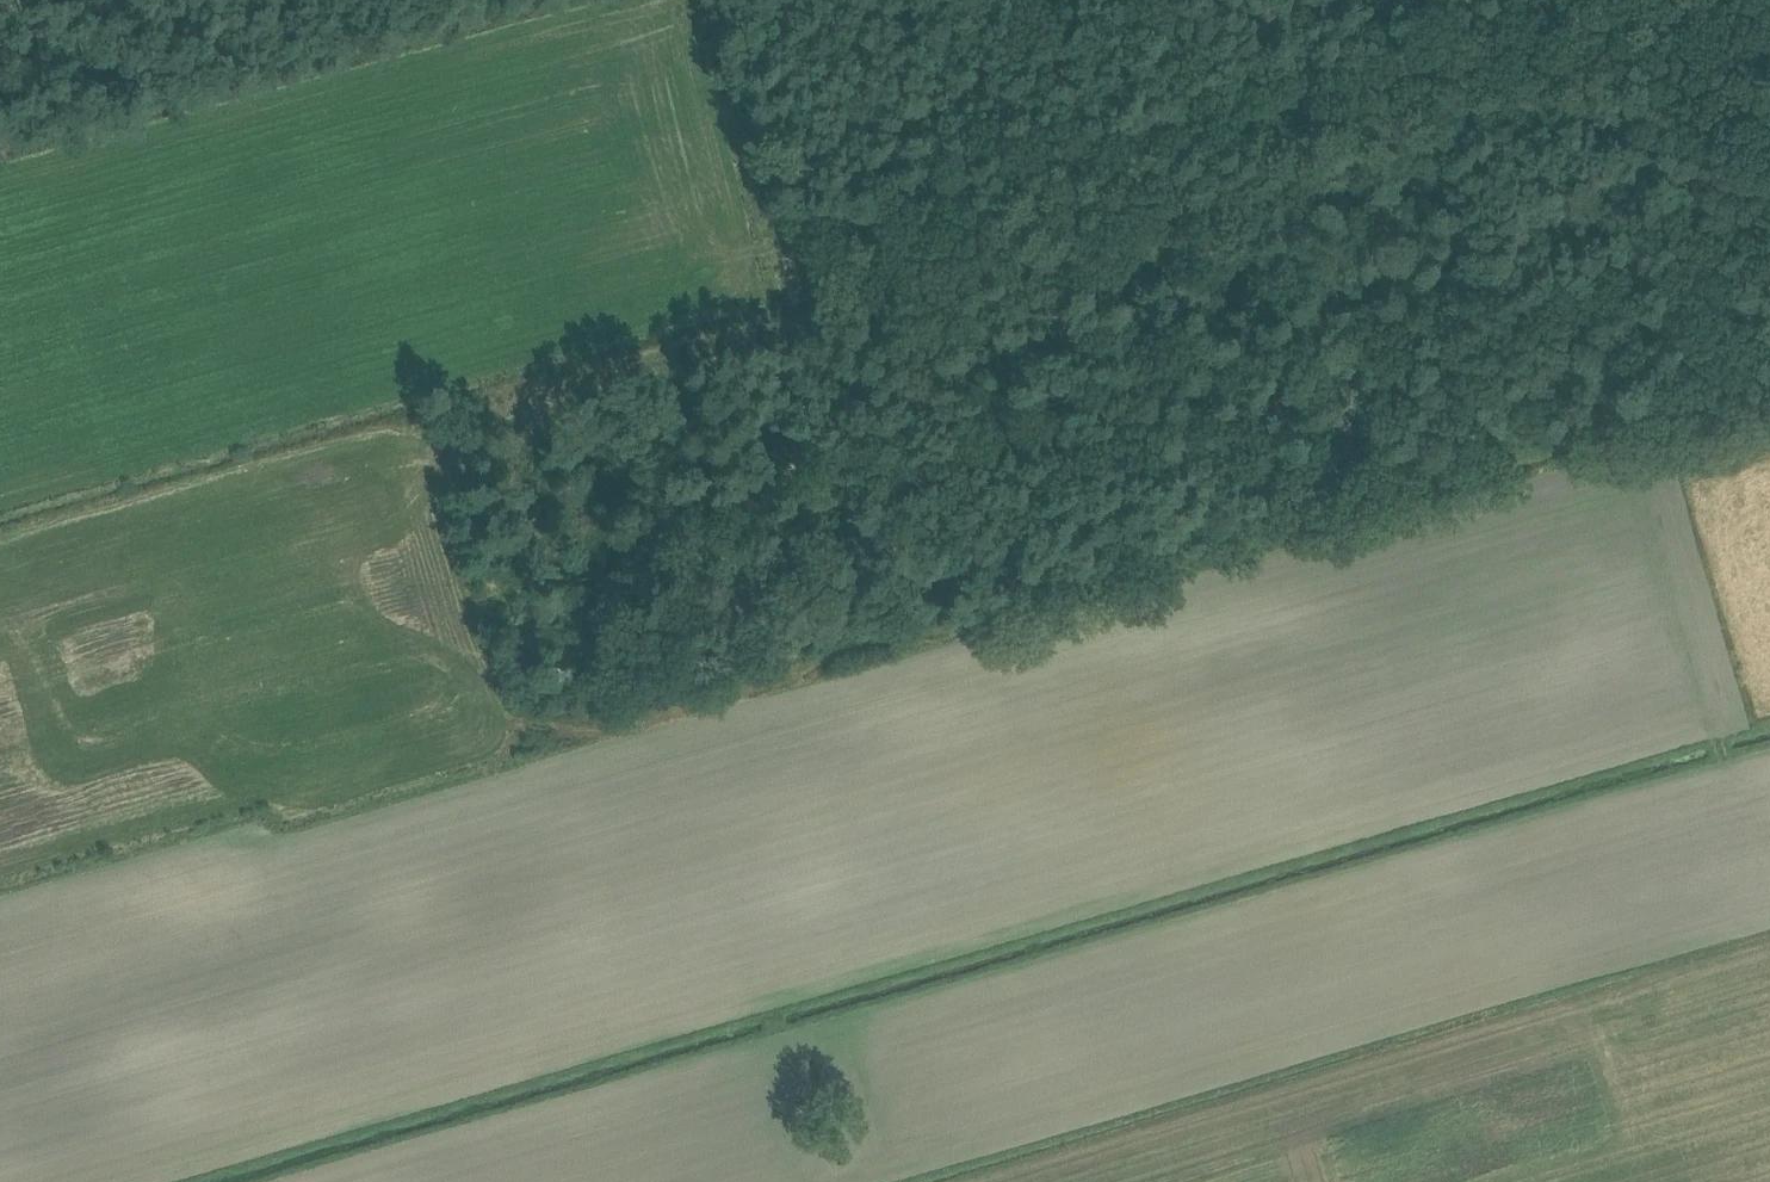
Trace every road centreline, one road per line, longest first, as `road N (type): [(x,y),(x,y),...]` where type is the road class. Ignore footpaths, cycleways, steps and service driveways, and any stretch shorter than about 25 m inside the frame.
road 1 (track): [(1693,0),(1192,135),(1142,0)]
road 2 (track): [(766,256),(1192,135)]

